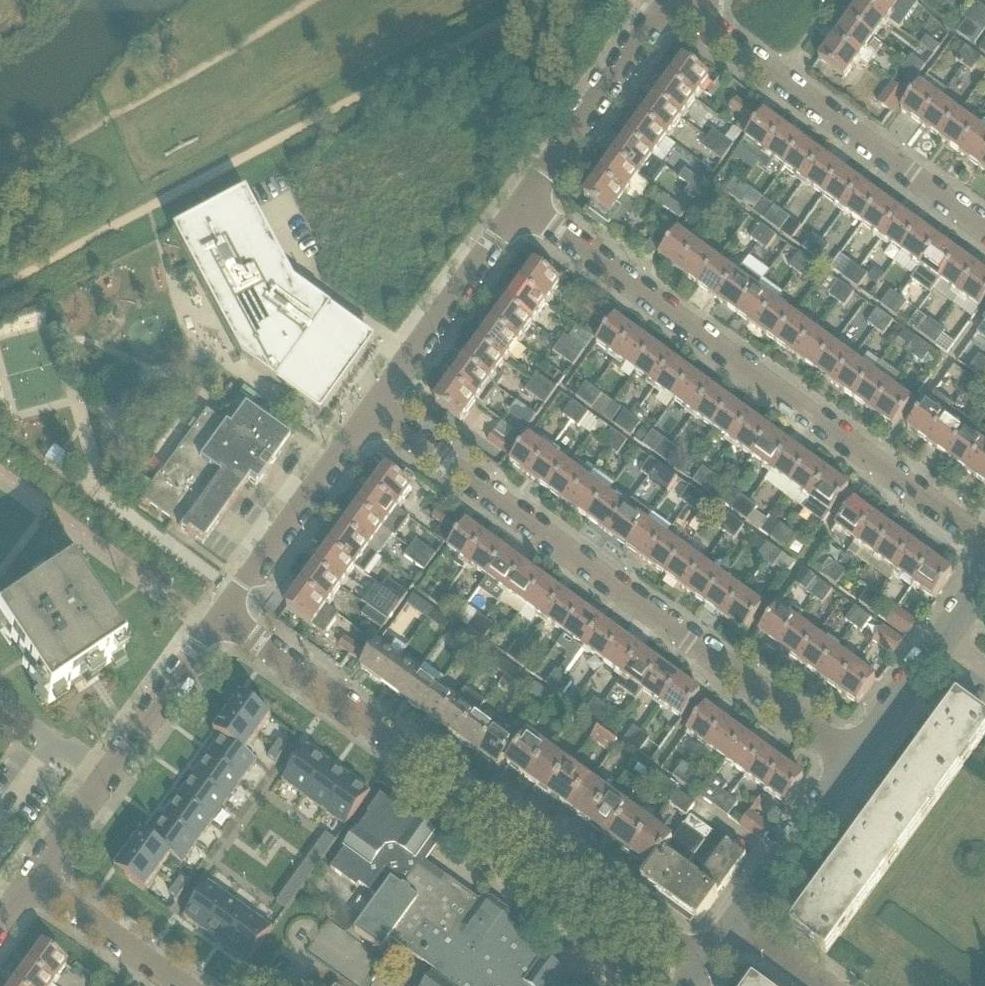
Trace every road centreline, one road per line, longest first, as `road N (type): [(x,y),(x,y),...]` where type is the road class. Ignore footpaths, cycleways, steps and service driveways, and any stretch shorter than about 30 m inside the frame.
road 1 (residential): [(856,762),(372,409)]
road 2 (residential): [(704,968),(221,615)]
road 3 (residential): [(984,540),(523,202)]
road 4 (residential): [(984,232),(671,0)]
road 5 (residential): [(31,875),(221,615)]
road 6 (residential): [(372,409),(523,202)]
road 7 (residential): [(221,615),(372,409)]
road 8 (residential): [(523,202),(671,0)]
road 9 (residential): [(735,927),(856,762)]
road 10 (residential): [(184,985),(31,875)]
road 11 (residential): [(856,762),(944,643)]

